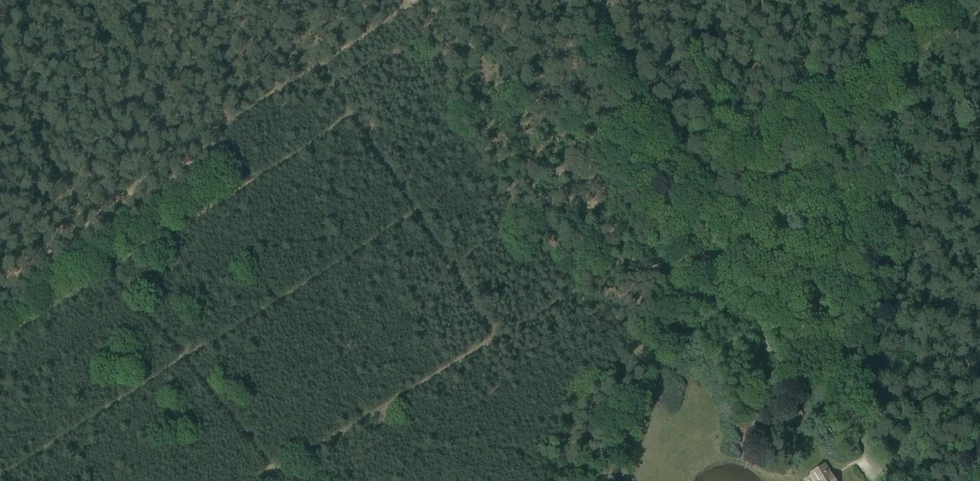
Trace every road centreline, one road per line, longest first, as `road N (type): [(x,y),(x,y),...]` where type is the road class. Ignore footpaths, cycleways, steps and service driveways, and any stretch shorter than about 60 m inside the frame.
road 1 (track): [(890,480),(589,0)]

